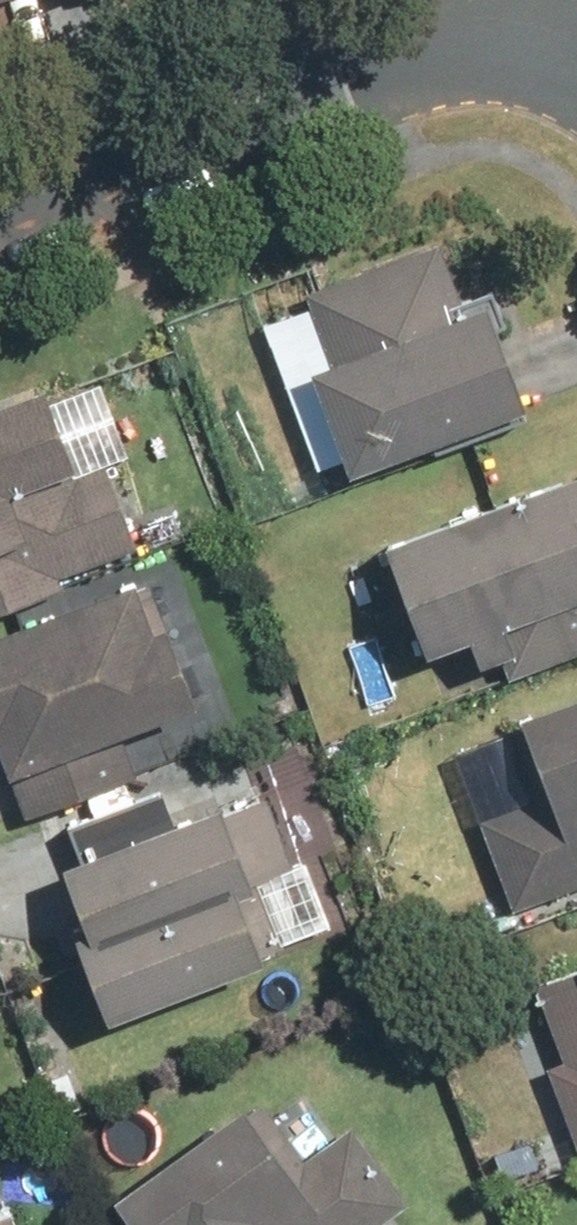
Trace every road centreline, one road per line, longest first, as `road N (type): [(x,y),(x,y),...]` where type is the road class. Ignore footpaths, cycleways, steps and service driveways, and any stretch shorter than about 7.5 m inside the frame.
road 1 (residential): [(0,172),(538,0)]

